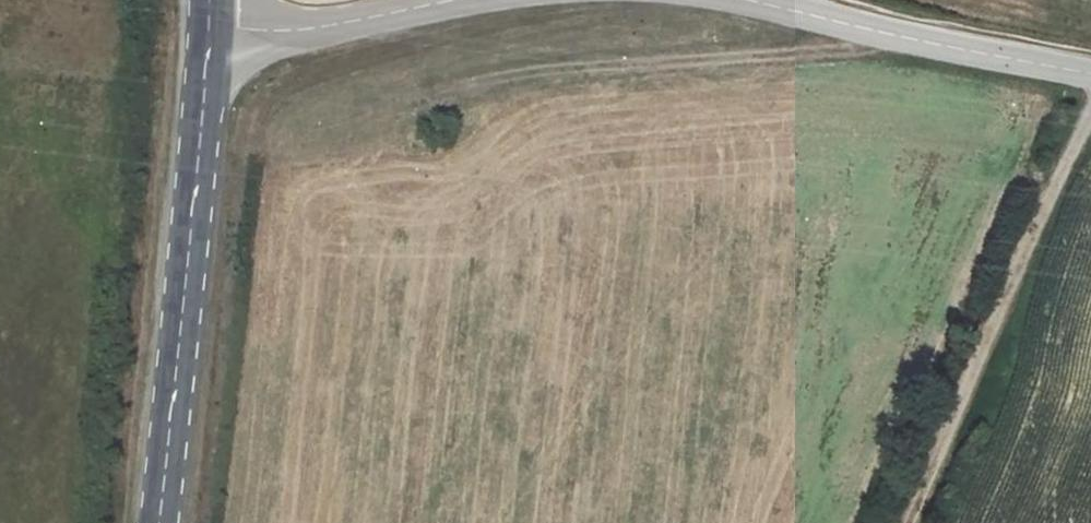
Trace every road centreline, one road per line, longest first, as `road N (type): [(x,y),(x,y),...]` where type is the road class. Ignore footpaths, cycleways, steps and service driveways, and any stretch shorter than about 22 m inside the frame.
road 1 (tertiary): [(209,27),(159,522)]
road 2 (track): [(1090,106),(912,522)]
road 3 (residential): [(759,0),(1090,71)]
road 4 (residential): [(209,27),(329,22),(443,0)]

